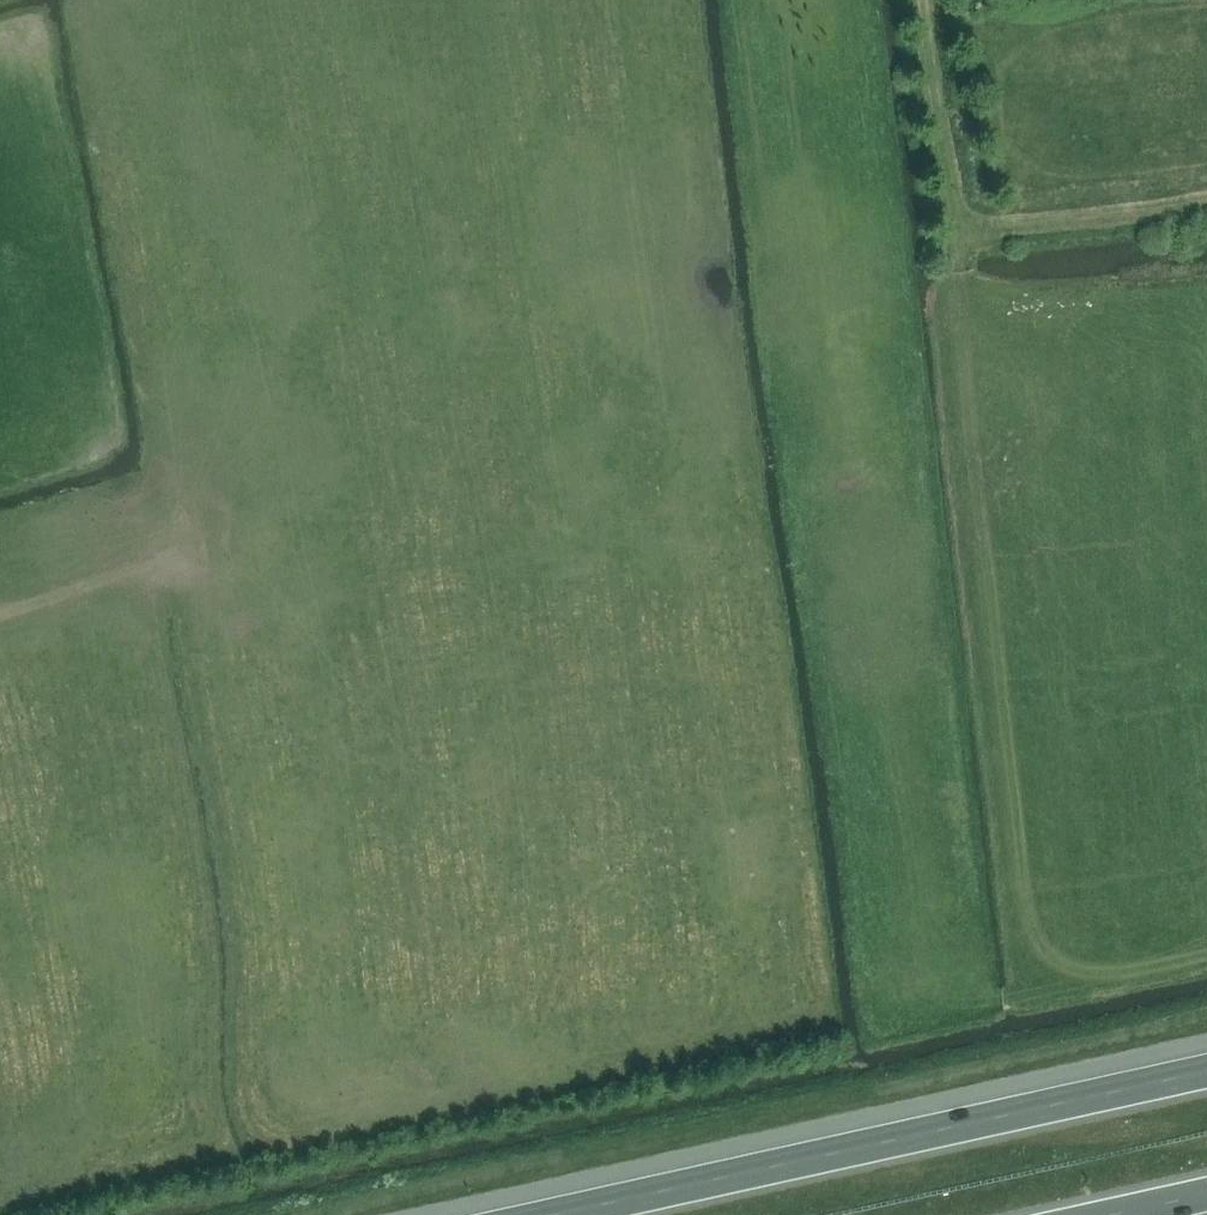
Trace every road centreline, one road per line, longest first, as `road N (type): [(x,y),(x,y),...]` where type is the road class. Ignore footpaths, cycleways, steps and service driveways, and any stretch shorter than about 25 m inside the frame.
road 1 (motorway): [(1206,1069),(551,1214)]

